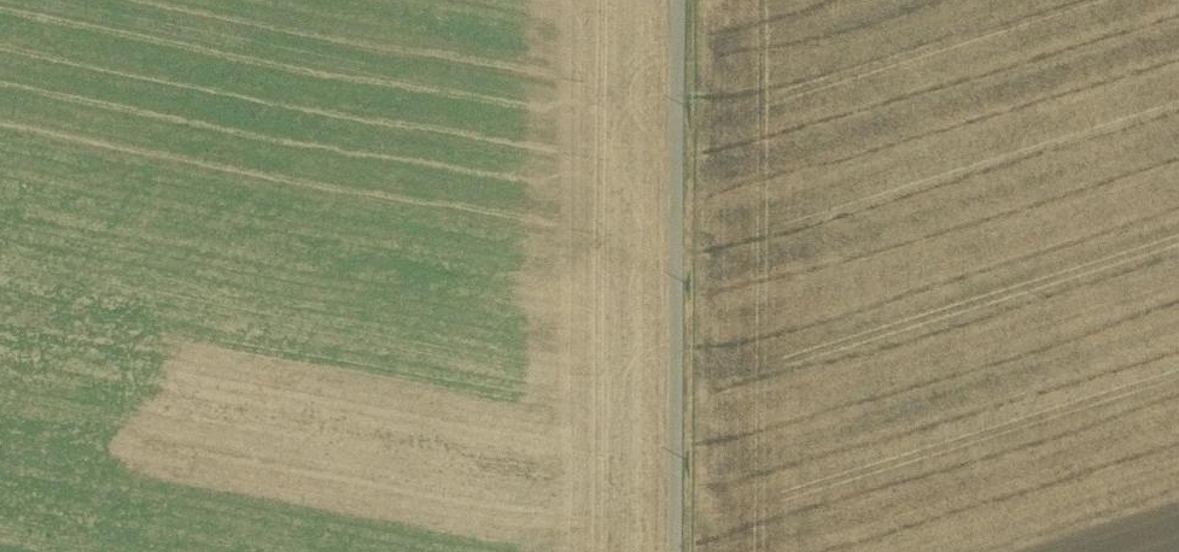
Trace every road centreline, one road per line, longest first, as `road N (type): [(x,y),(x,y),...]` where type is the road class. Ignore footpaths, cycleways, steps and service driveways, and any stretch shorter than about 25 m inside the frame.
road 1 (track): [(675,0),(671,551)]

